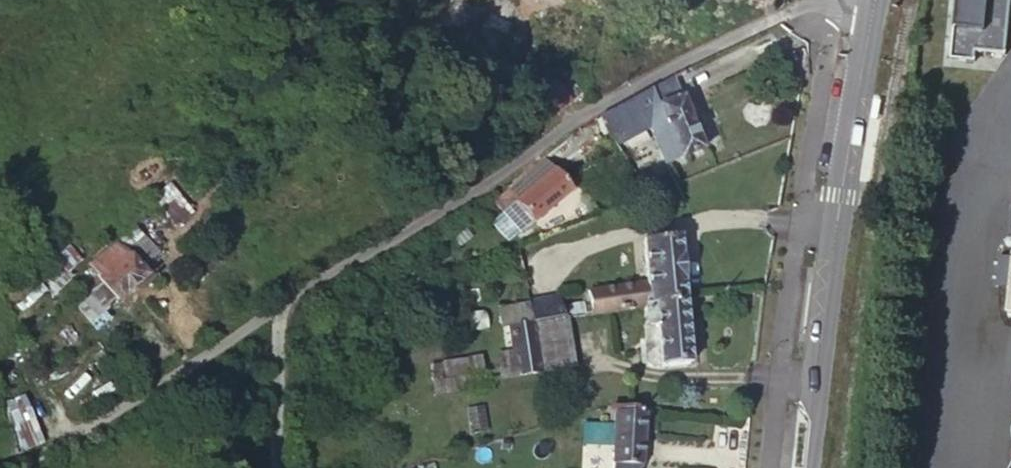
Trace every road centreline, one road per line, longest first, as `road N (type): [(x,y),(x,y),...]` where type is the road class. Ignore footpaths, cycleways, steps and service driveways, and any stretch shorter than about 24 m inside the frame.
road 1 (residential): [(4,467),(120,408),(273,303),(636,82),(772,15),(831,2),(874,6)]
road 2 (secondary): [(874,6),(801,467)]
road 3 (track): [(273,303),(267,370),(283,467)]

